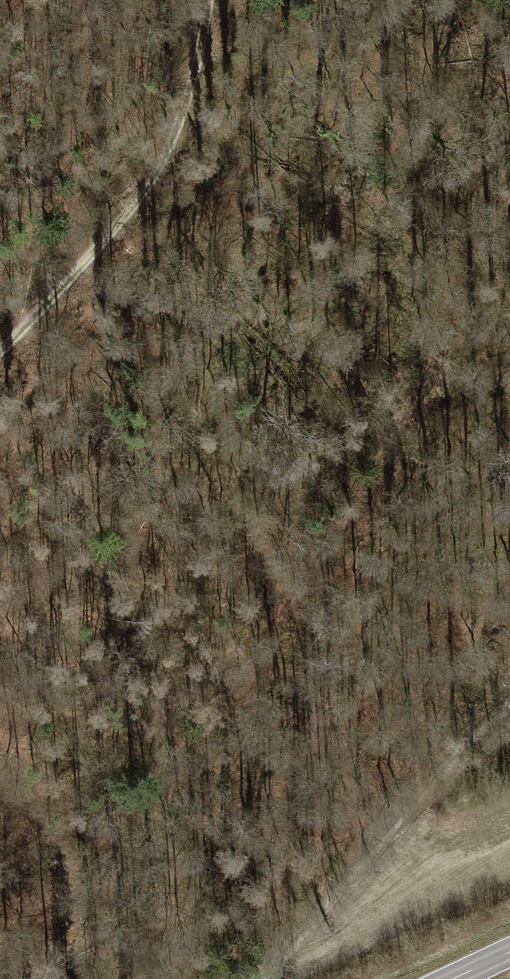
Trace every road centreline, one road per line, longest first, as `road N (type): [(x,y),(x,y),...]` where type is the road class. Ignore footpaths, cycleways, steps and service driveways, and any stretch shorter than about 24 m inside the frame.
road 1 (track): [(0,953),(71,886),(379,466),(465,274),(509,113)]
road 2 (track): [(0,354),(172,156),(212,0)]
road 3 (track): [(260,978),(509,712)]

